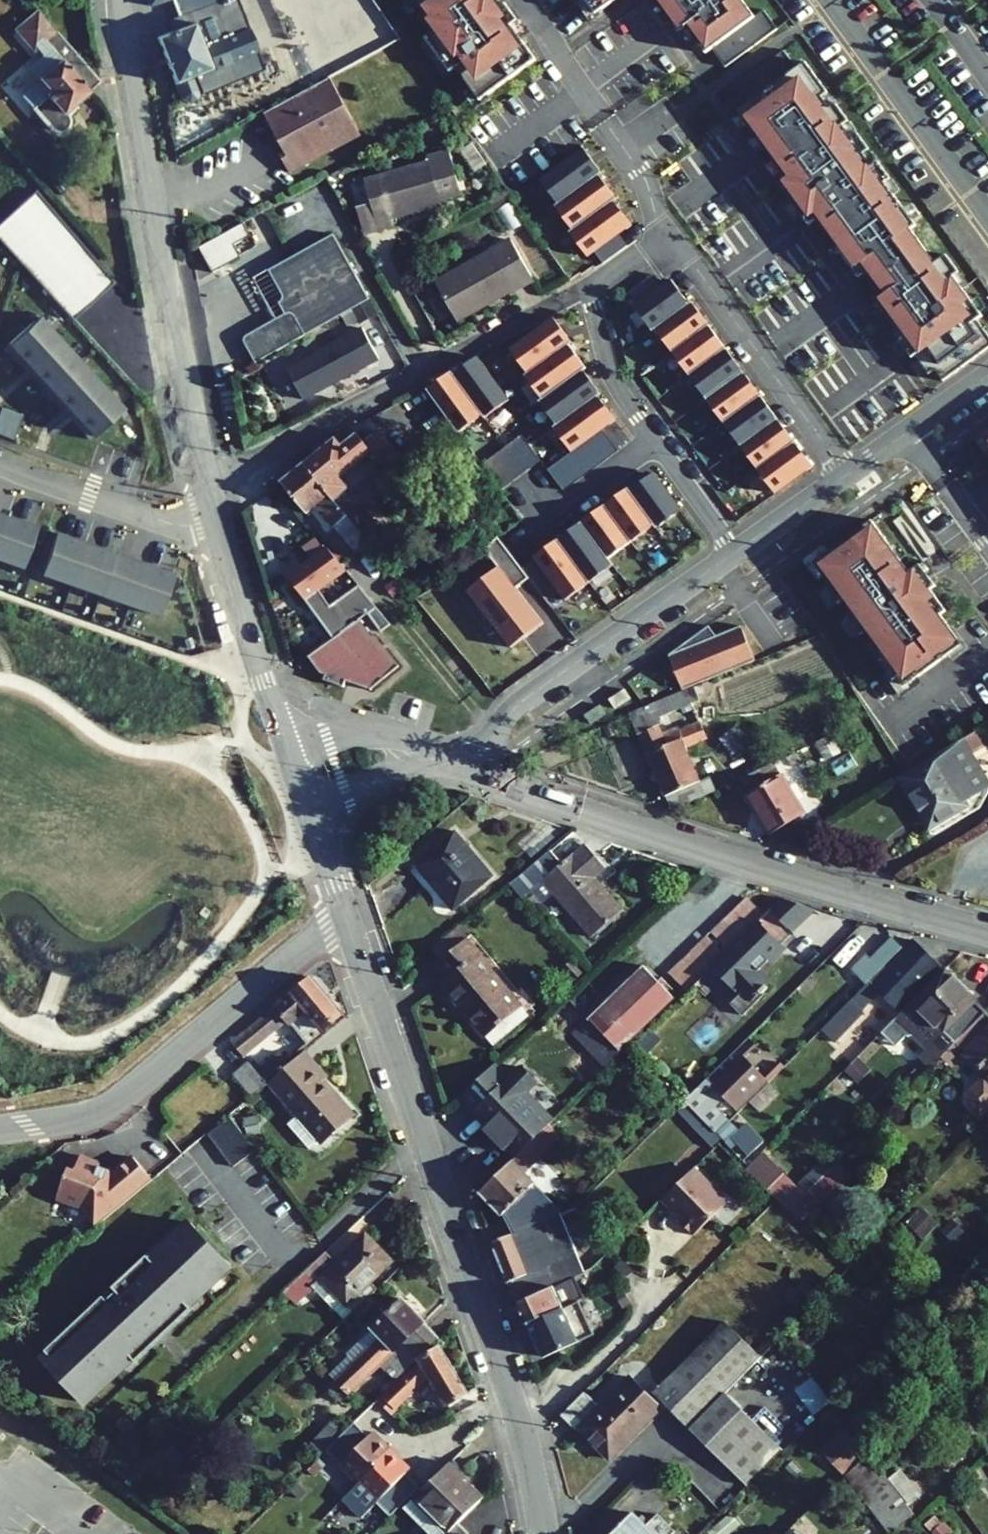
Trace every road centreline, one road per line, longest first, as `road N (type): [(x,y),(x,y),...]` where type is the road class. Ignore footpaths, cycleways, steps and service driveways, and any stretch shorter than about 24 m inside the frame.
road 1 (tertiary): [(345,915),(504,1382),(542,1533)]
road 2 (unclassified): [(987,931),(476,772)]
road 3 (tertiary): [(115,0),(207,484)]
road 4 (residential): [(207,484),(590,287)]
road 5 (residential): [(345,915),(126,1096),(93,1114),(0,1132)]
road 6 (residential): [(733,553),(518,703),(476,772)]
road 7 (residential): [(733,553),(623,393),(605,359),(590,287)]
road 8 (residential): [(846,474),(668,241)]
road 9 (residential): [(668,241),(639,171),(522,0)]
road 10 (tertiary): [(217,518),(287,751)]
road 11 (residential): [(217,518),(165,522),(0,461)]
road 12 (unclassified): [(476,772),(378,738),(287,751)]
road 13 (unclassified): [(303,802),(415,768),(476,772)]
road 14 (residential): [(987,374),(846,474)]
road 15 (residential): [(846,474),(733,553)]
road 16 (tertiary): [(303,802),(345,915)]

